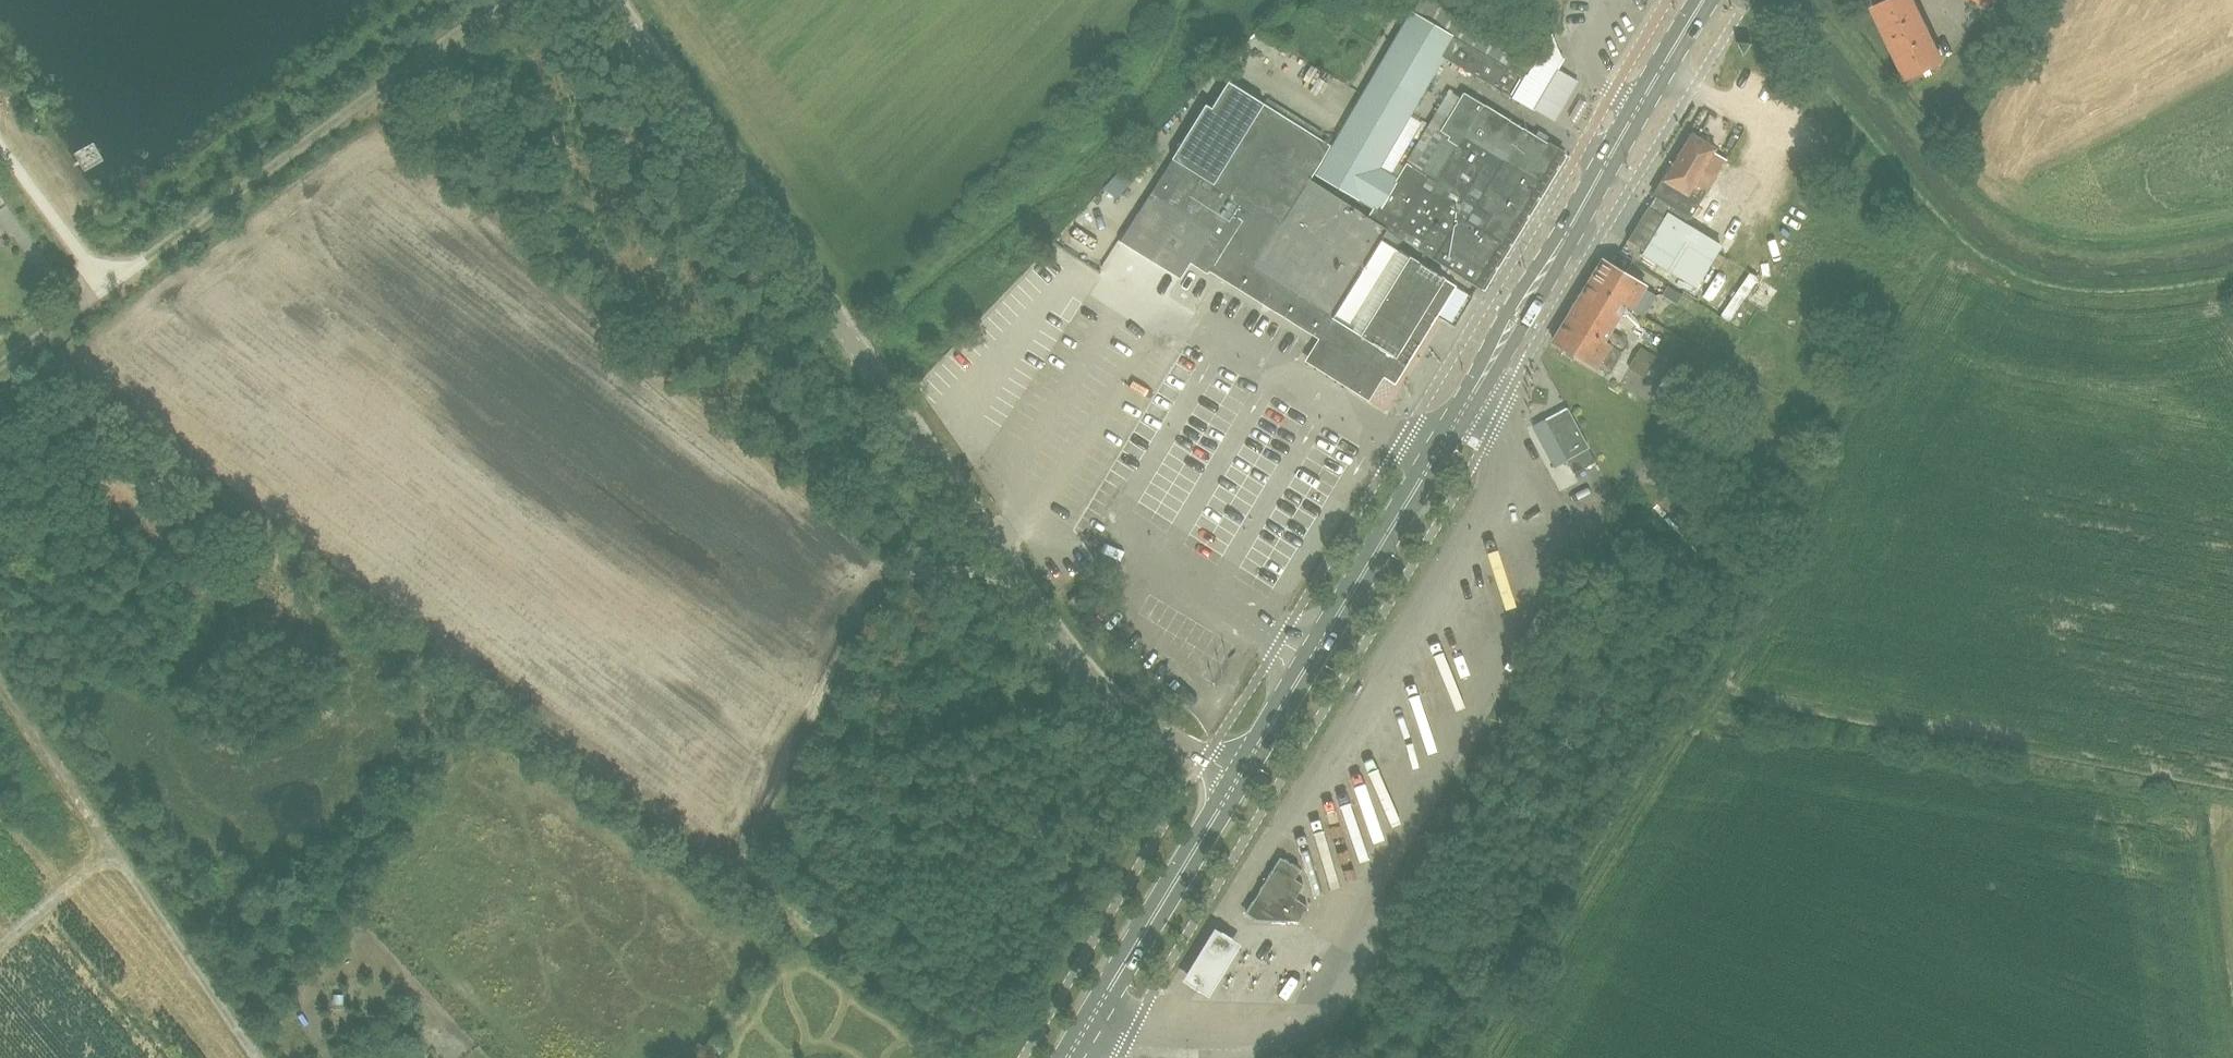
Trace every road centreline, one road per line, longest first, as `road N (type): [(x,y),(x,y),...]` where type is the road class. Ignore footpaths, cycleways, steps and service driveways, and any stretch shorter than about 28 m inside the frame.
road 1 (track): [(36,337),(976,1057)]
road 2 (unclassified): [(1250,755),(1161,712),(1119,679),(614,0)]
road 3 (primary): [(1250,755),(1703,0)]
road 4 (track): [(36,337),(498,0)]
road 5 (primary): [(1069,1057),(1250,755)]

